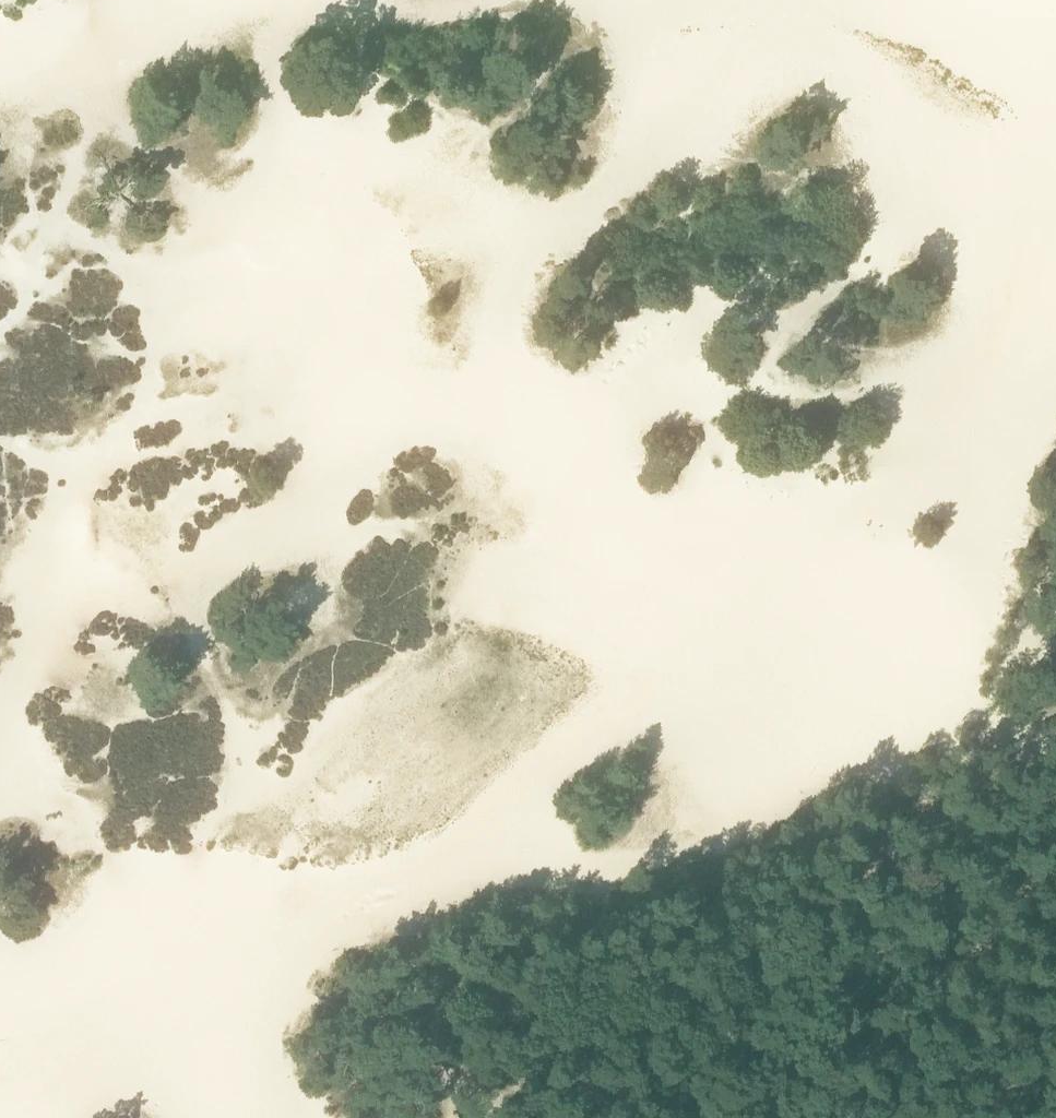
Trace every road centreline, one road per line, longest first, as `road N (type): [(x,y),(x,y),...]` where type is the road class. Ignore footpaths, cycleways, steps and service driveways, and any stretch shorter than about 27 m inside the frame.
road 1 (track): [(1055,1062),(979,1048),(906,1004)]

